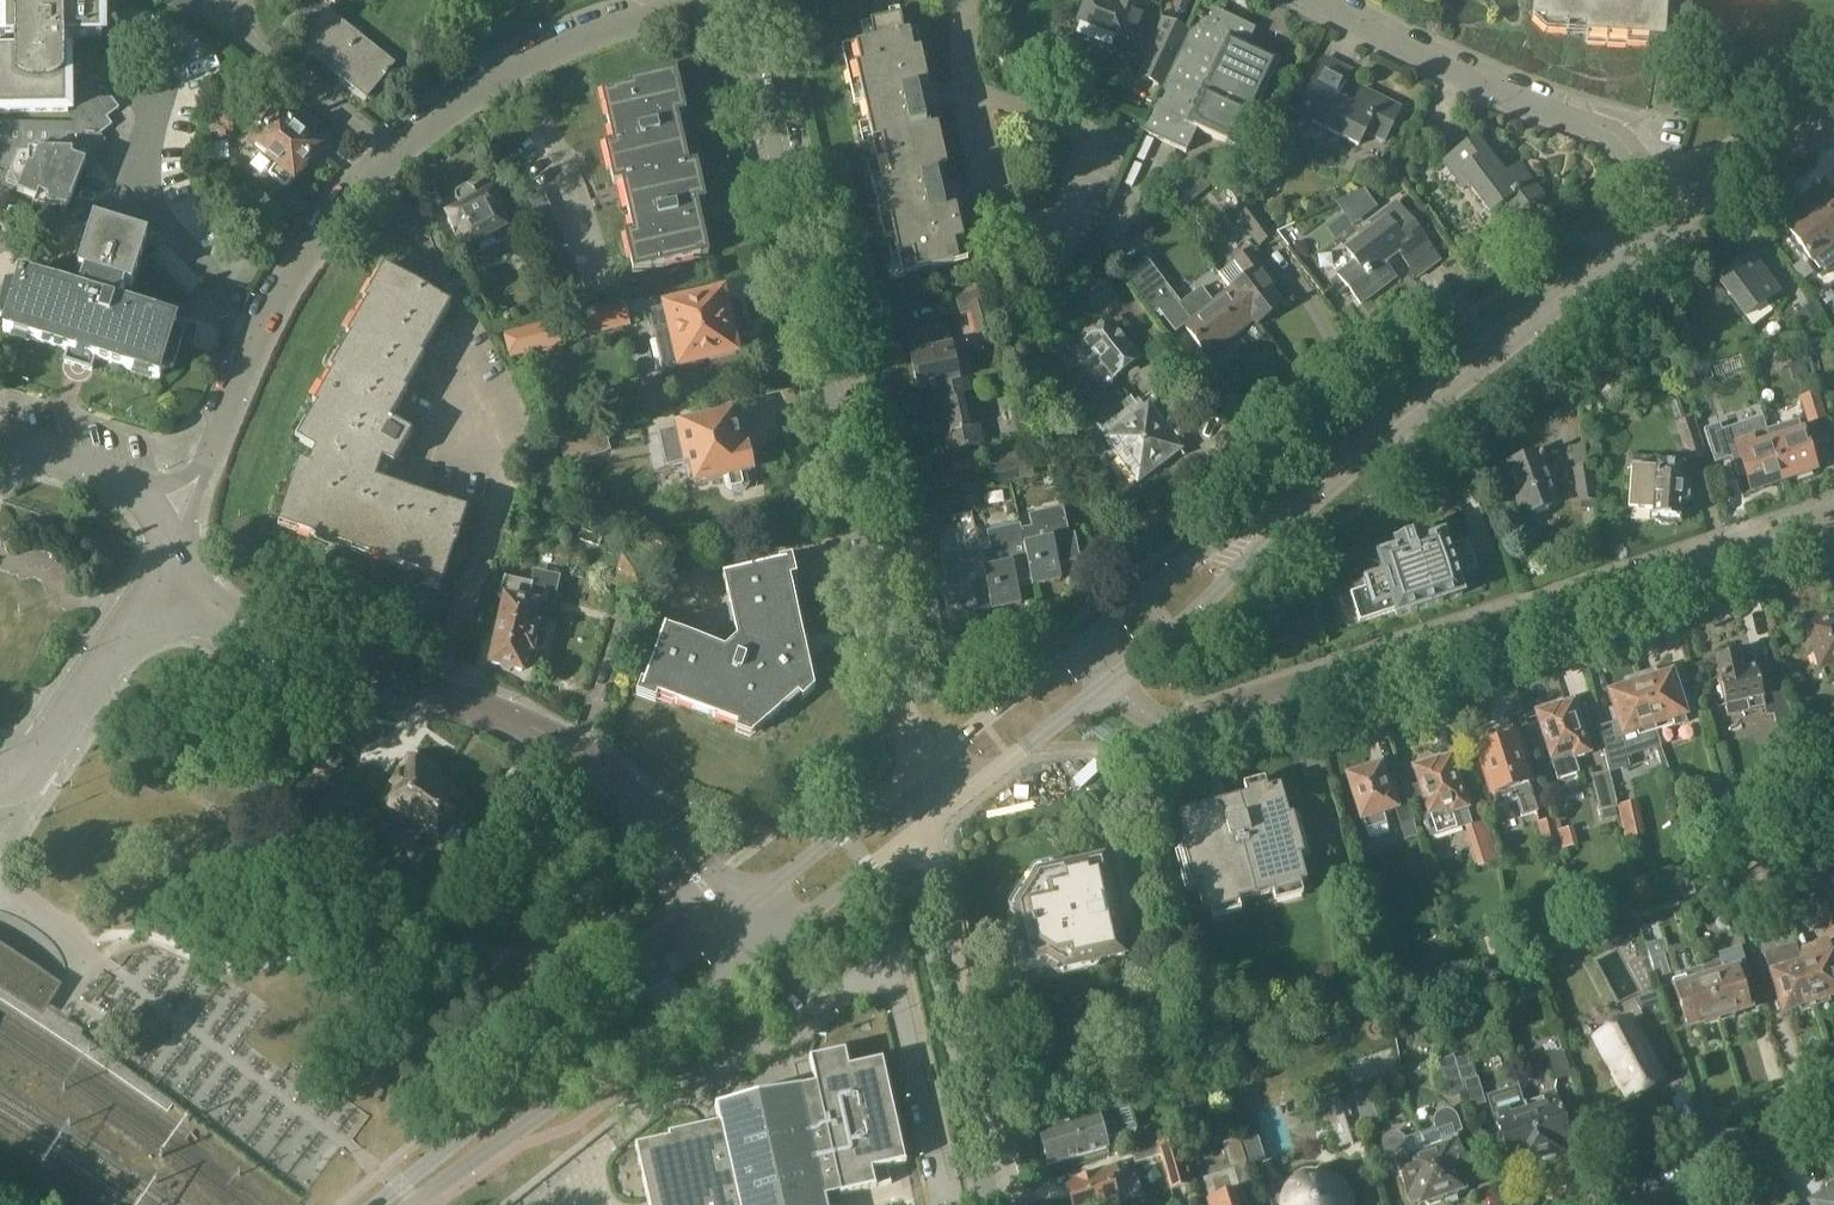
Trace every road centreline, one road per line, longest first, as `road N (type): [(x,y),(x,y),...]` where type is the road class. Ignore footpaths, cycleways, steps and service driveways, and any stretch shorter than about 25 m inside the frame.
road 1 (tertiary): [(916,774),(821,368),(748,0)]
road 2 (residential): [(1113,679),(1133,701),(1176,722),(1833,512)]
road 3 (unclassified): [(658,827),(602,765),(519,720),(156,594)]
road 4 (secondary): [(716,928),(375,1204)]
road 5 (secondary): [(409,1204),(761,953)]
road 6 (residential): [(1675,207),(1613,131),(1495,89),(1315,0)]
road 7 (unclassified): [(182,501),(261,336),(320,235),(391,148)]
road 8 (secondary): [(1358,454),(1675,207)]
road 9 (tertiary): [(929,822),(1016,1204)]
road 10 (residential): [(692,0),(581,34),(391,148)]
road 11 (secondary): [(1358,454),(1193,559),(1081,643)]
road 12 (secondary): [(1113,679),(1358,454)]
road 13 (unclassified): [(0,780),(25,772),(156,594)]
road 14 (residential): [(1623,1204),(1833,1089)]
road 15 (secondary): [(929,822),(1113,679)]
road 16 (secondary): [(916,774),(743,906)]
road 17 (secondary): [(761,953),(929,822)]
road 18 (secondary): [(1081,643),(916,774)]
road 19 (unclassified): [(182,501),(44,456),(0,452)]
road 20 (secondary): [(1675,207),(1762,146),(1833,119)]

